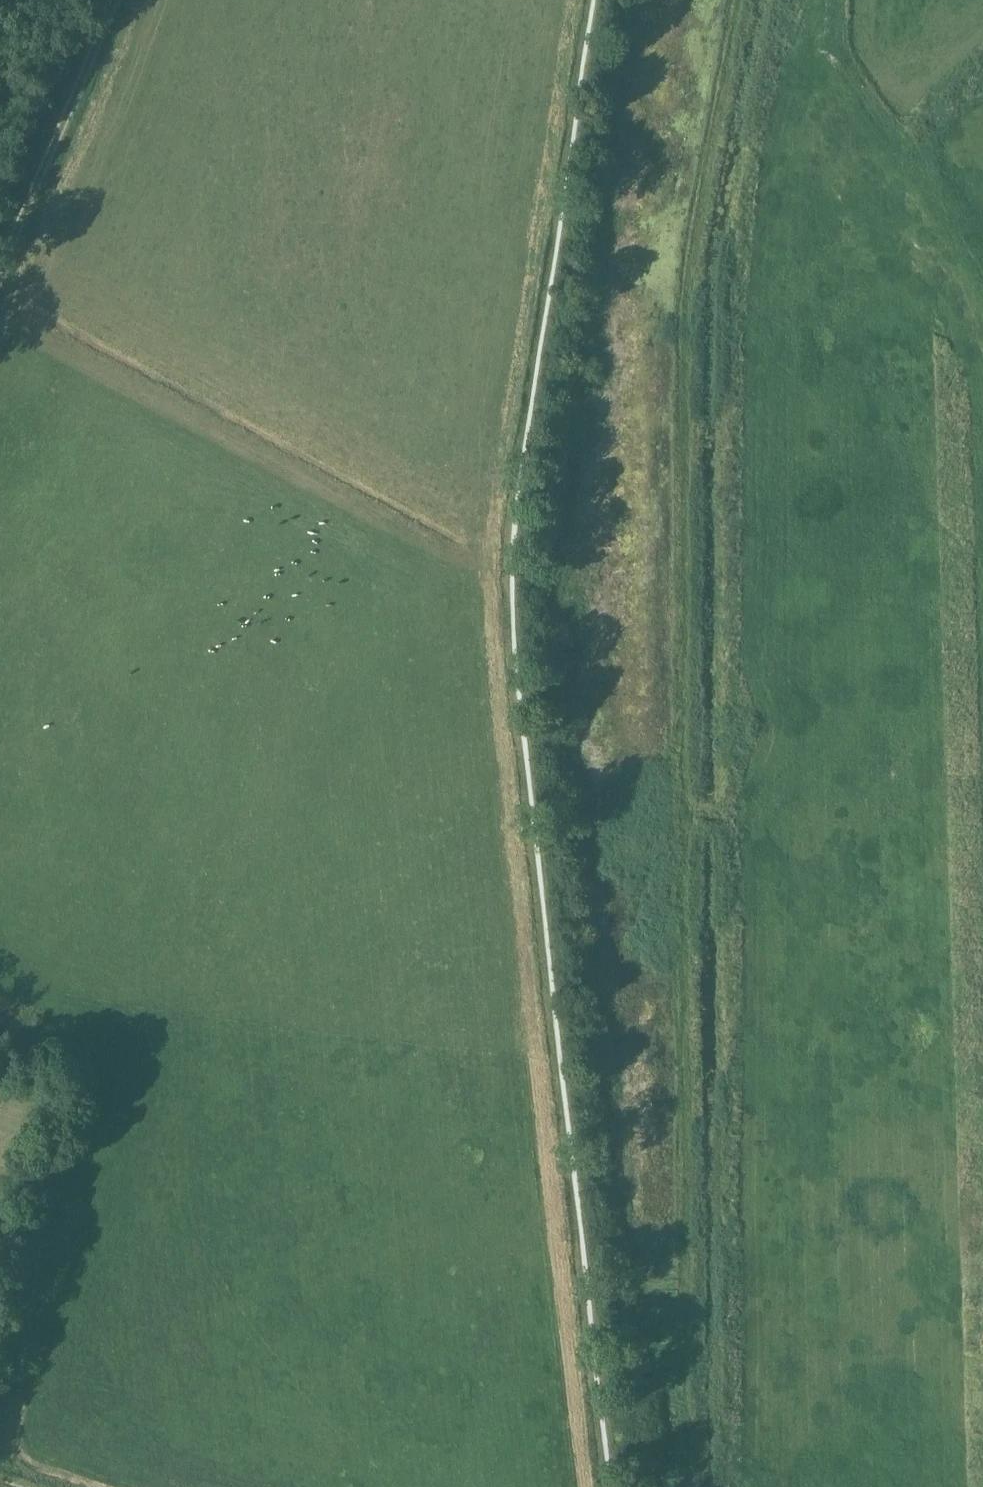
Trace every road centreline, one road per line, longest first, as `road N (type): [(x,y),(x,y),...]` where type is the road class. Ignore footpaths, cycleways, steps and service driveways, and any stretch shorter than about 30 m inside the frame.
road 1 (track): [(738,0),(695,240),(686,346),(682,1486)]
road 2 (track): [(0,283),(118,0)]

